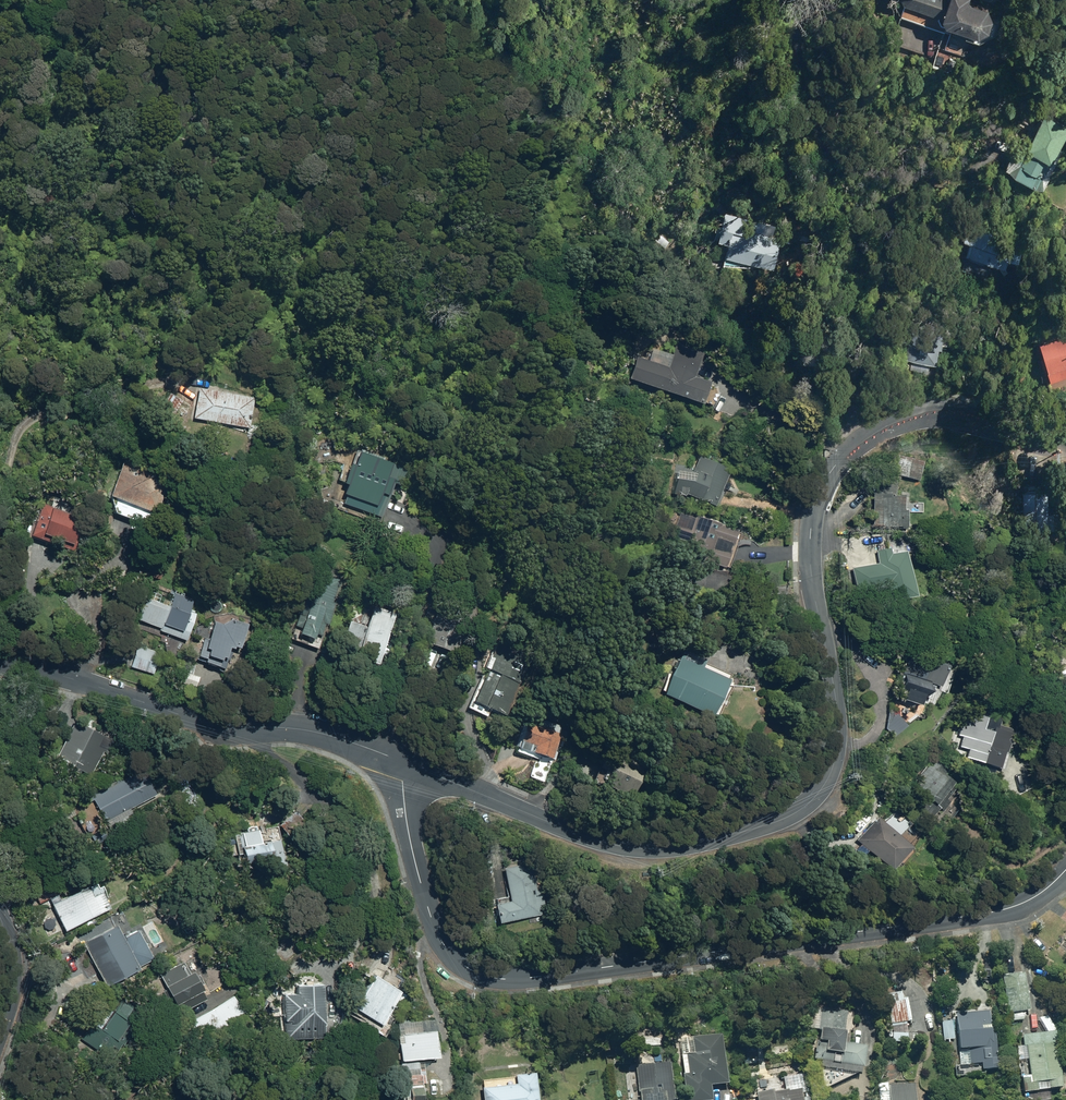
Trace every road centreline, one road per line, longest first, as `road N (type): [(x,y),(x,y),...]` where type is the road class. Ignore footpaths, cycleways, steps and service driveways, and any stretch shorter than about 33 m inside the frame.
road 1 (residential): [(1065,430),(929,412),(872,433),(832,467),(807,538),(837,744),(820,791),(787,816),(682,845),(611,842),(400,761)]
road 2 (residential): [(400,761),(410,852),(438,931),(467,967),(503,977),(908,929),(1002,910),(1065,871)]
road 3 (residential): [(400,761),(0,665)]

